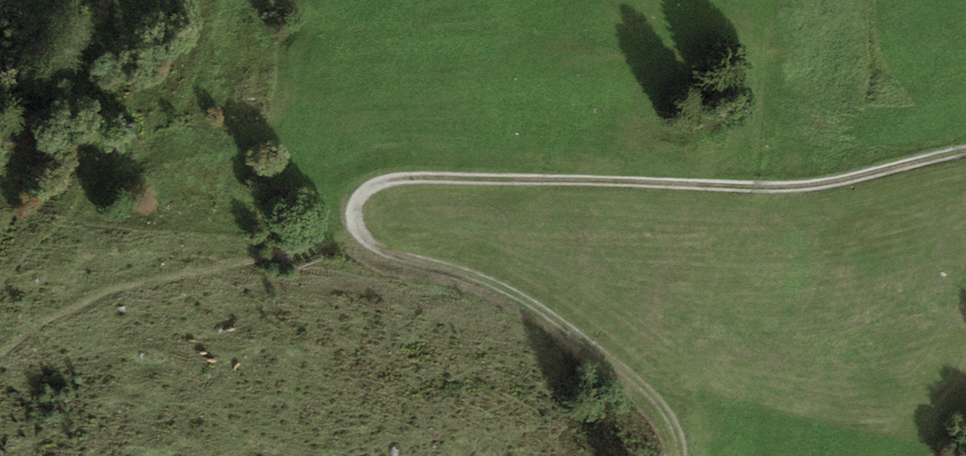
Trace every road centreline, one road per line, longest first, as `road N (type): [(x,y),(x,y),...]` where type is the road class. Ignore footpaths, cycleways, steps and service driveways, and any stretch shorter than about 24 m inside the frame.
road 1 (track): [(364,231),(362,205),(379,188),(413,179),(826,186),(965,155)]
road 2 (track): [(677,455),(671,416),(637,376),(541,308),(483,278),(384,247),(364,231)]

